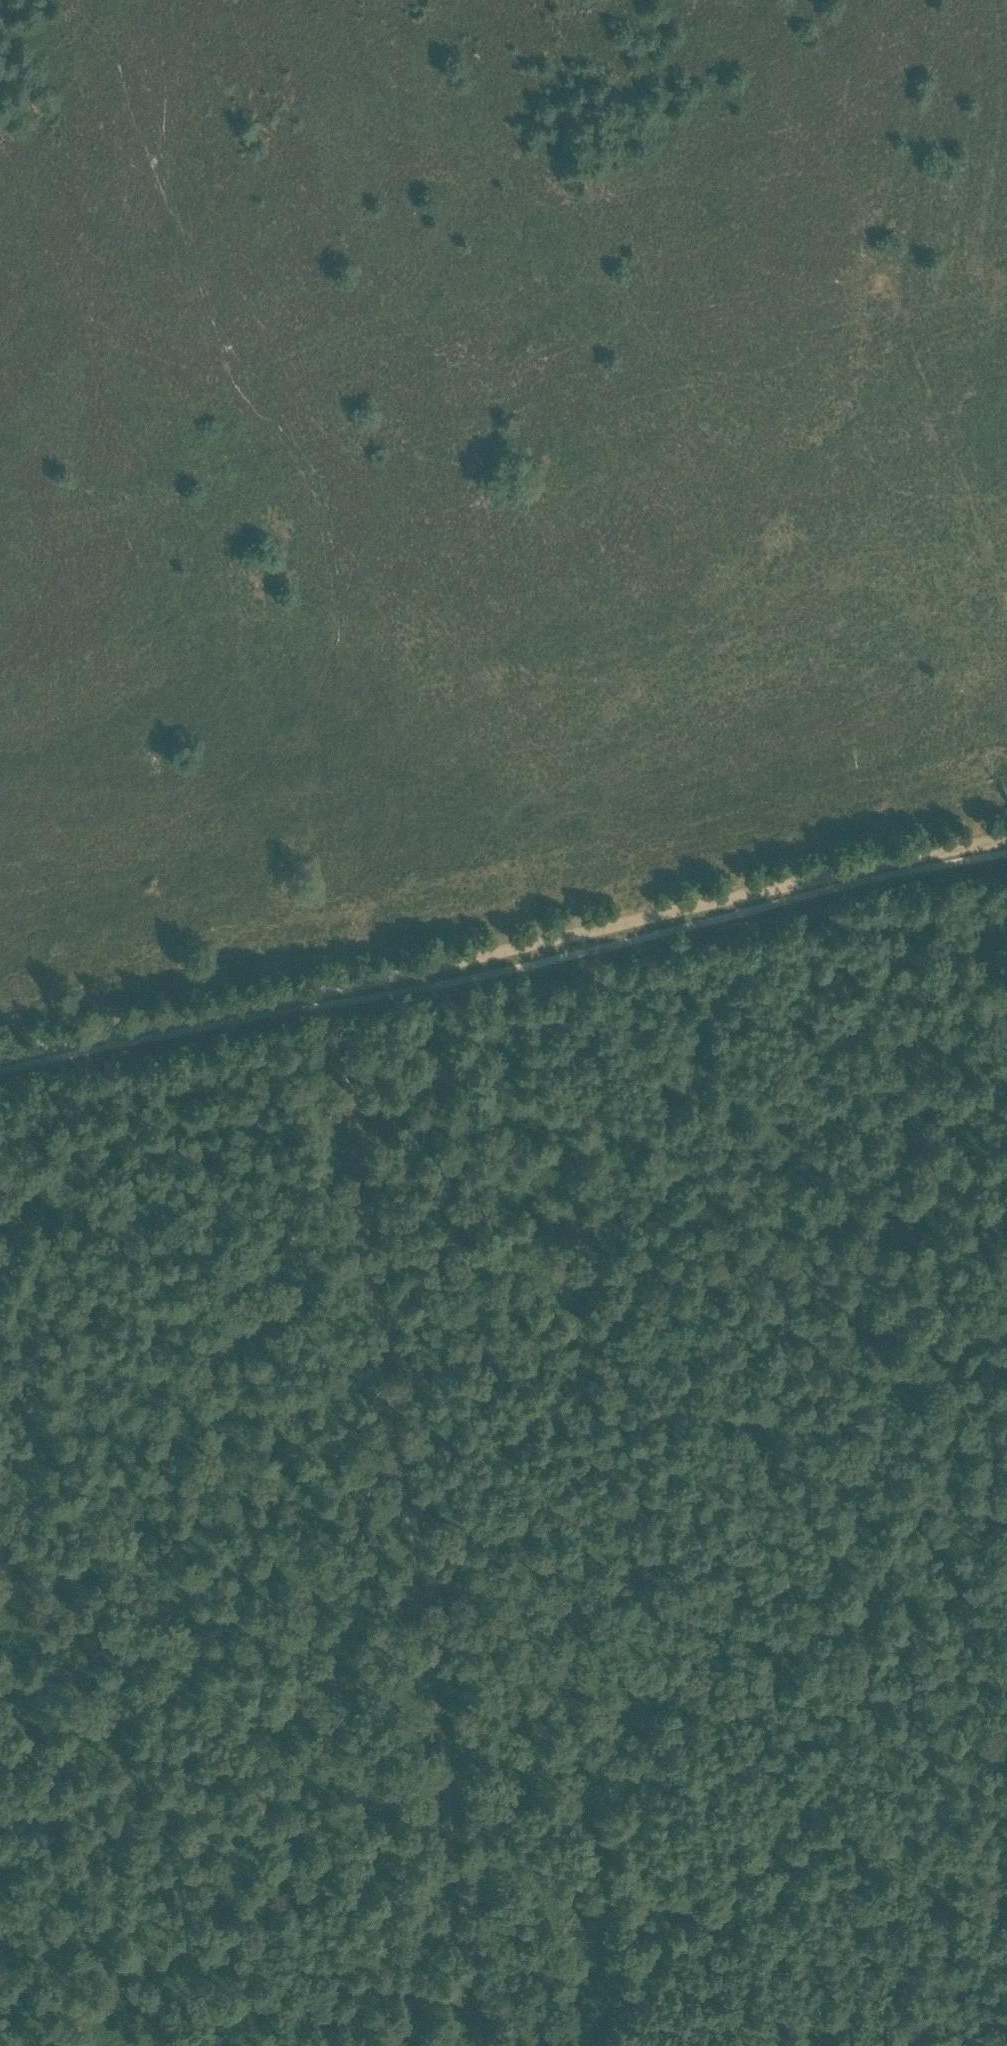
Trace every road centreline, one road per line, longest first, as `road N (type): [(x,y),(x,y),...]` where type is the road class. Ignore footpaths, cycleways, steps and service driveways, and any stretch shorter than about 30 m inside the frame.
road 1 (track): [(331,990),(483,2045)]
road 2 (track): [(331,990),(1006,844)]
road 3 (track): [(0,1067),(331,990)]

